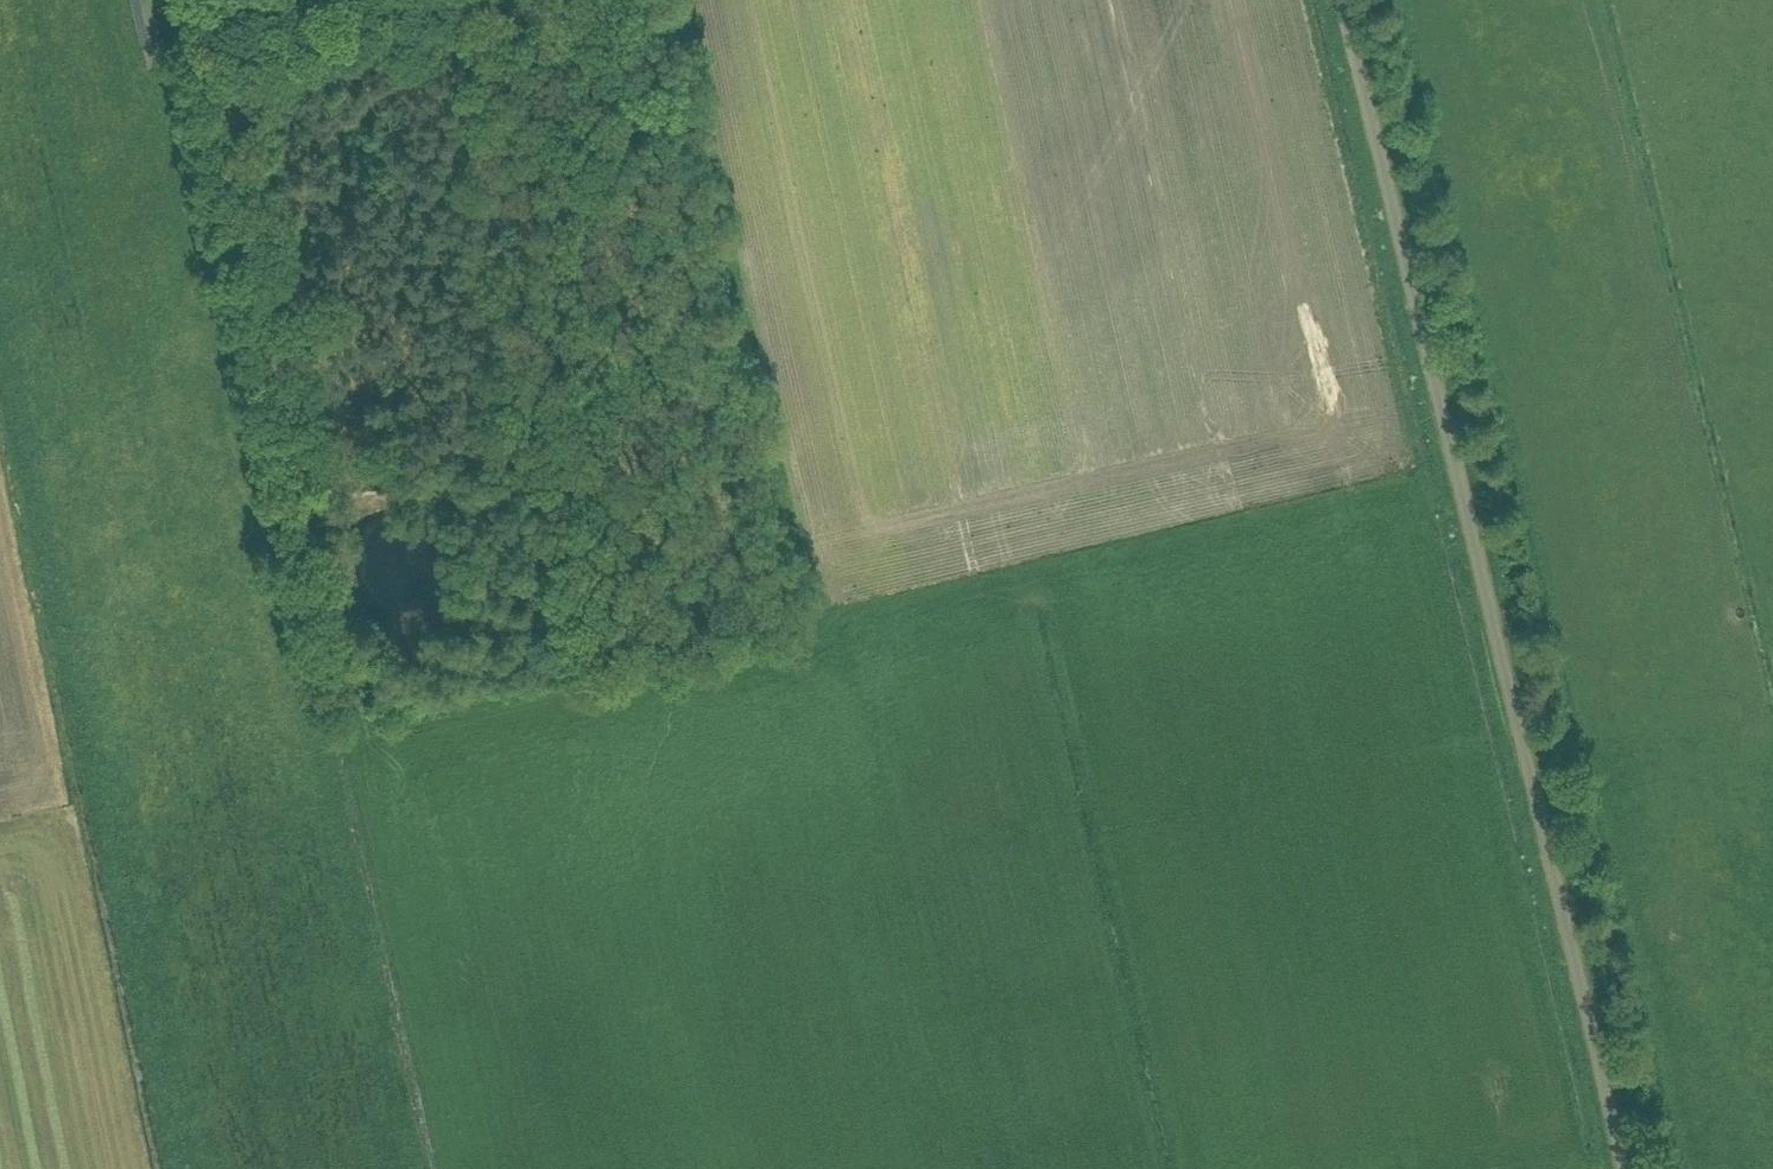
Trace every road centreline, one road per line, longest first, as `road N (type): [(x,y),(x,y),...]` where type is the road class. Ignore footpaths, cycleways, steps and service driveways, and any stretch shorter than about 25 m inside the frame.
road 1 (unclassified): [(1622,1168),(1345,0)]

